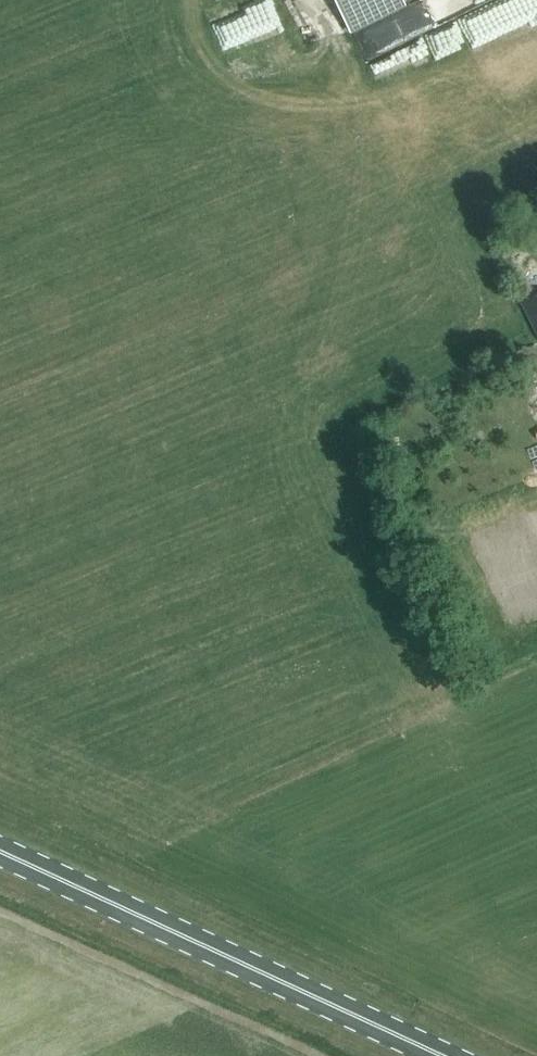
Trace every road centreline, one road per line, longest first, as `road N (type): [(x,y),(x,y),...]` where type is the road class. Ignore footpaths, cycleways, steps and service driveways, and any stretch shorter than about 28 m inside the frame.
road 1 (primary): [(444,1055),(0,851)]

